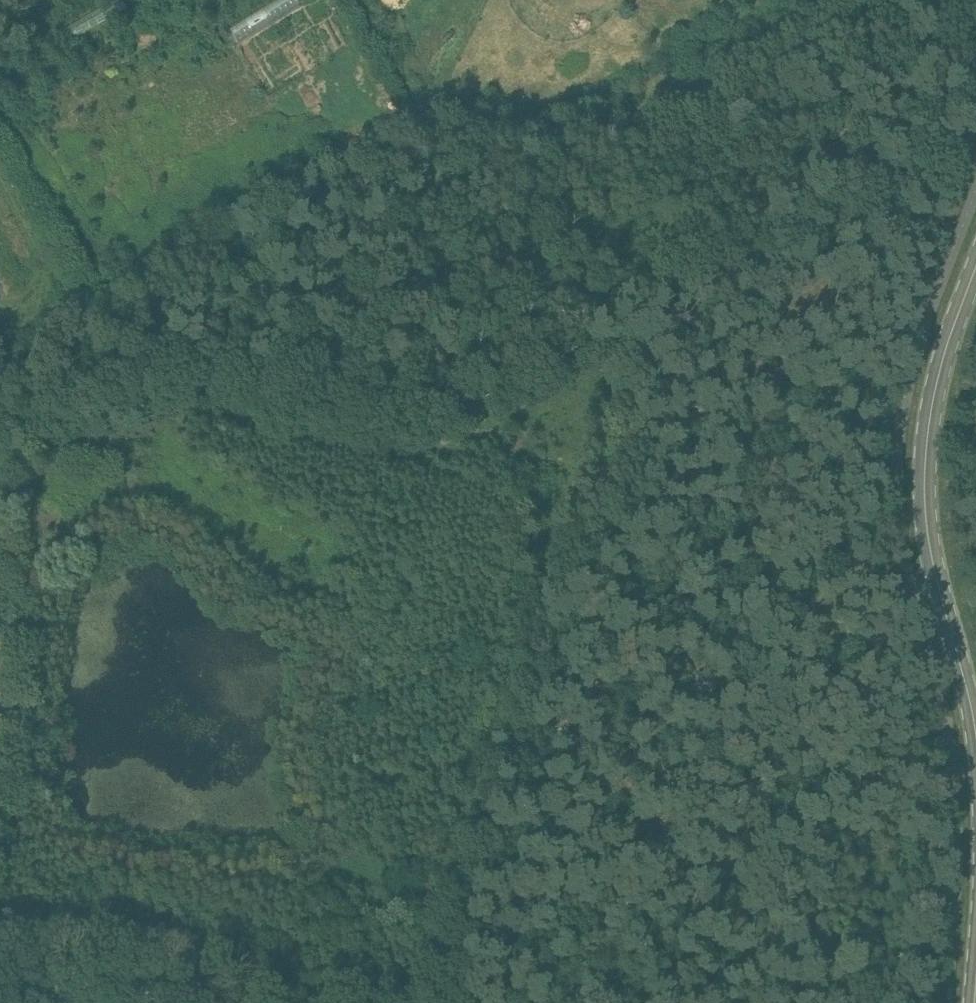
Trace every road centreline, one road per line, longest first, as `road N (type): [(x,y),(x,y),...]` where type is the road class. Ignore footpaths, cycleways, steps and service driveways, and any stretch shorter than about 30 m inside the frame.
road 1 (tertiary): [(975,744),(925,468),(940,381),(975,282)]
road 2 (track): [(0,954),(268,1002)]

